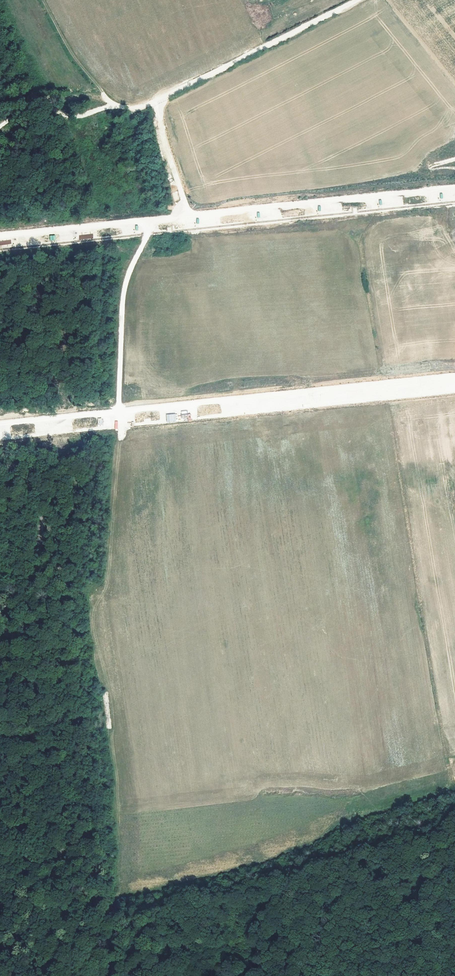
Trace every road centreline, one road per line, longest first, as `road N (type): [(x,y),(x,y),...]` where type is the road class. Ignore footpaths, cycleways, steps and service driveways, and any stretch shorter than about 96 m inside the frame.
road 1 (track): [(0,431),(454,380)]
road 2 (track): [(0,237),(454,191)]
road 3 (track): [(354,0),(135,108)]
road 4 (track): [(121,418),(122,288),(150,222)]
road 5 (track): [(294,975),(381,975),(454,960)]
road 6 (track): [(0,122),(12,114),(135,108)]
road 7 (track): [(135,108),(103,84),(55,0)]
road 8 (track): [(185,218),(155,101)]

